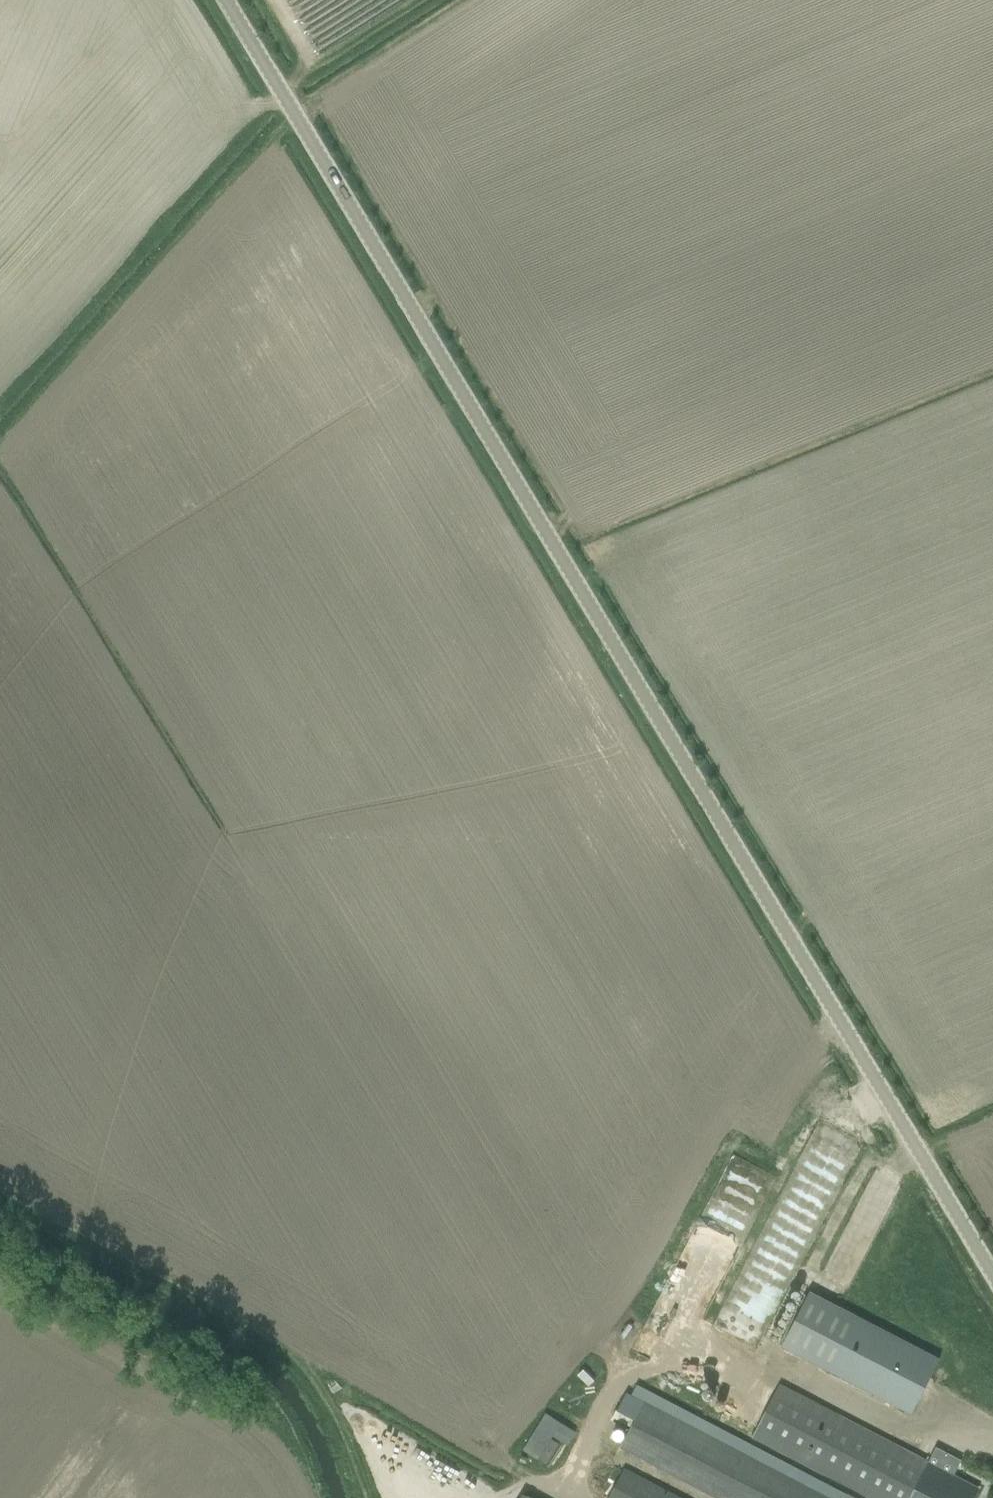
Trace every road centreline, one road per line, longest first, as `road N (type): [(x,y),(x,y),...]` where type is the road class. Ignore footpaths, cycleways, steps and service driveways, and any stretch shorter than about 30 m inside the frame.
road 1 (unclassified): [(992,1276),(223,0)]

